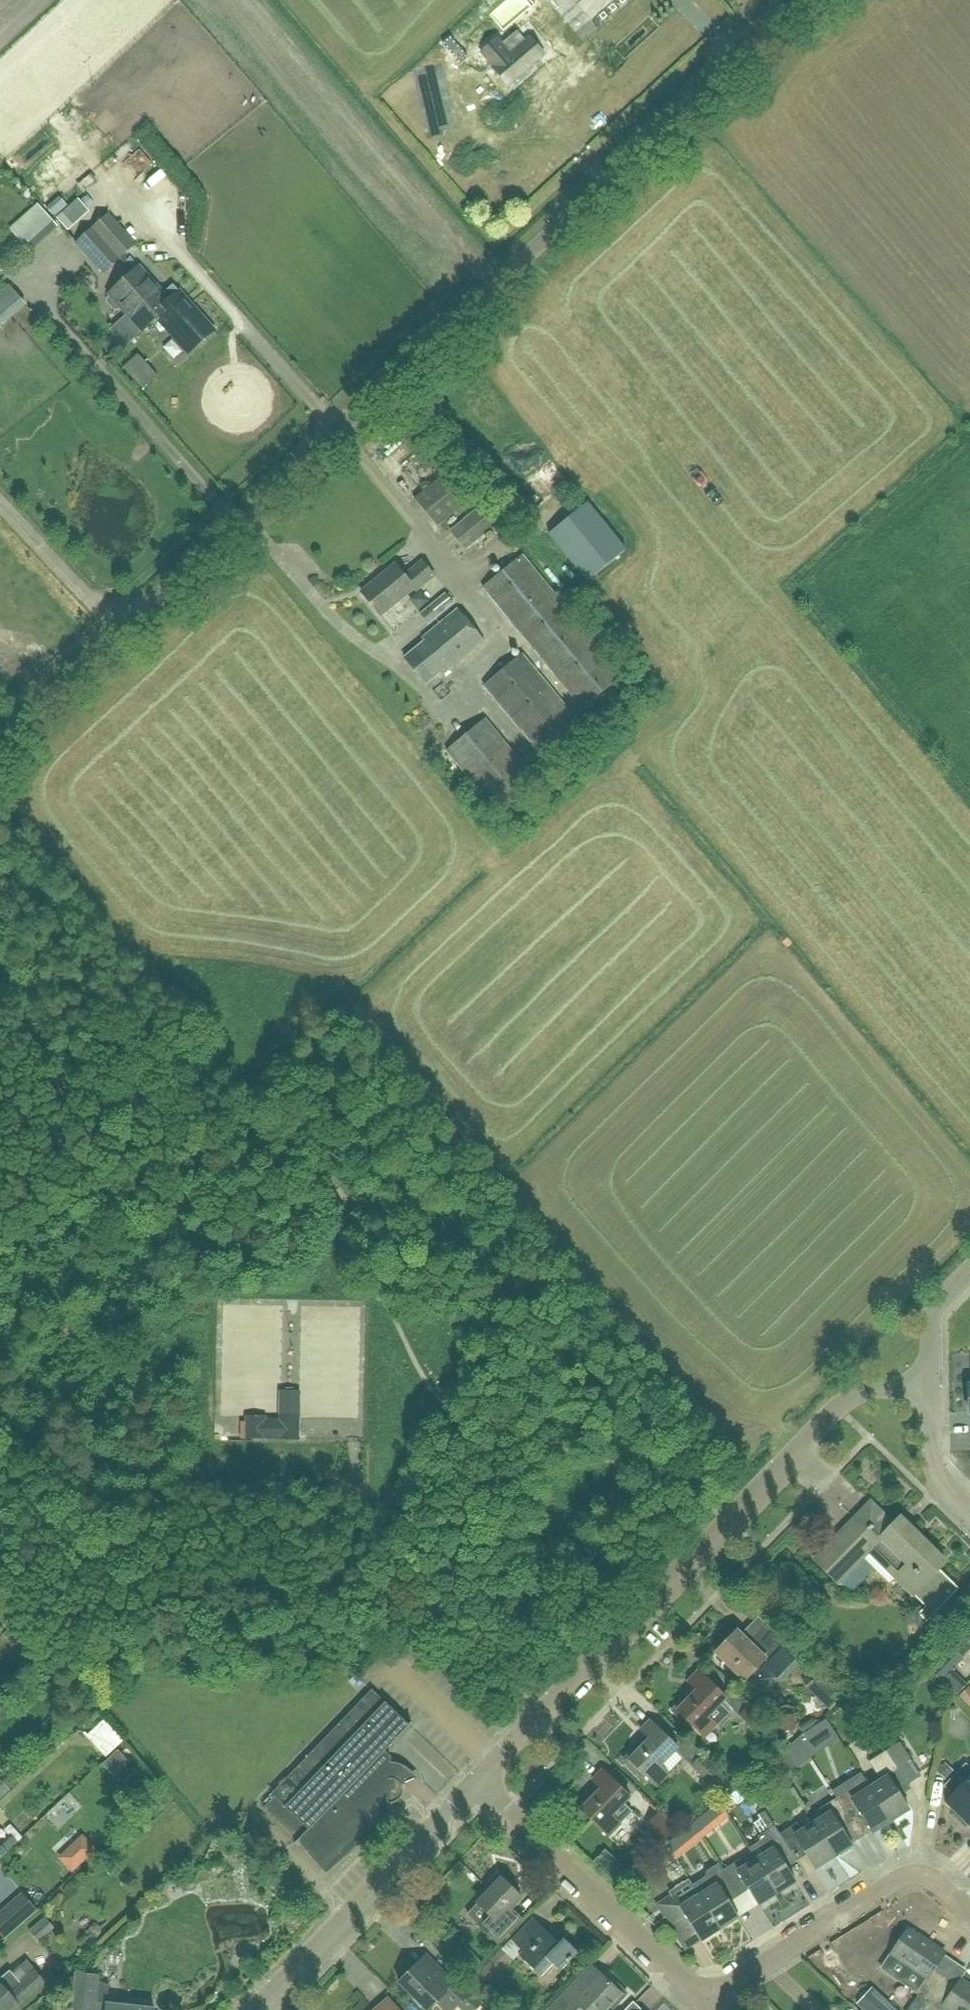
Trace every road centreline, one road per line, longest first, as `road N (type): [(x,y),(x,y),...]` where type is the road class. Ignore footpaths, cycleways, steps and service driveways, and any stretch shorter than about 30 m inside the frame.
road 1 (unclassified): [(0,742),(800,0)]
road 2 (unclassified): [(476,1781),(853,1400),(931,1389)]
road 3 (residential): [(711,1992),(693,1986),(476,1781)]
road 4 (unclassified): [(256,2009),(476,1781)]
road 5 (residential): [(969,1917),(928,1884),(896,1884),(729,1990),(711,1992)]
road 6 (residential): [(969,1513),(934,1468),(931,1389)]
road 7 (unclassified): [(931,1389),(932,1308),(969,1270)]

